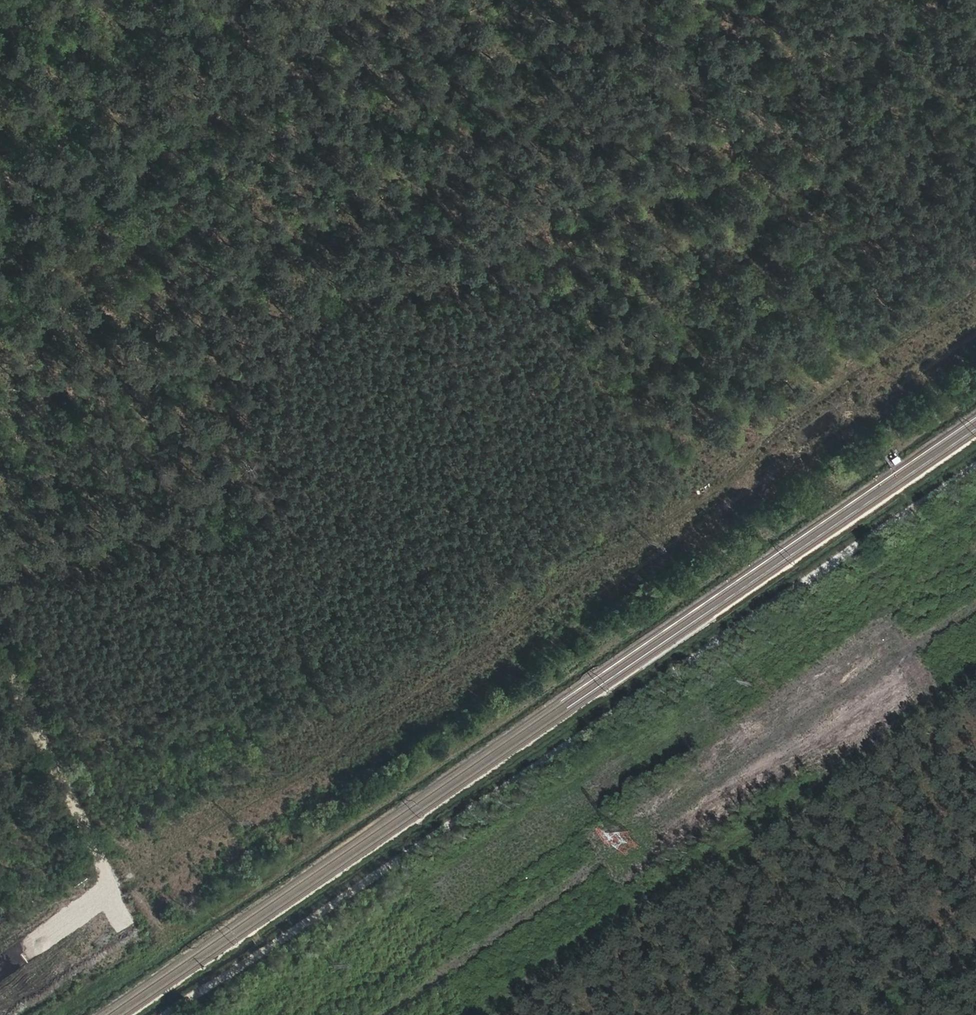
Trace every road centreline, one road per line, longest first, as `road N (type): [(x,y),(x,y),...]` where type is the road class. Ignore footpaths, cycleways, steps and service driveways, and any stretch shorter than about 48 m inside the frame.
road 1 (track): [(975,466),(166,1014)]

